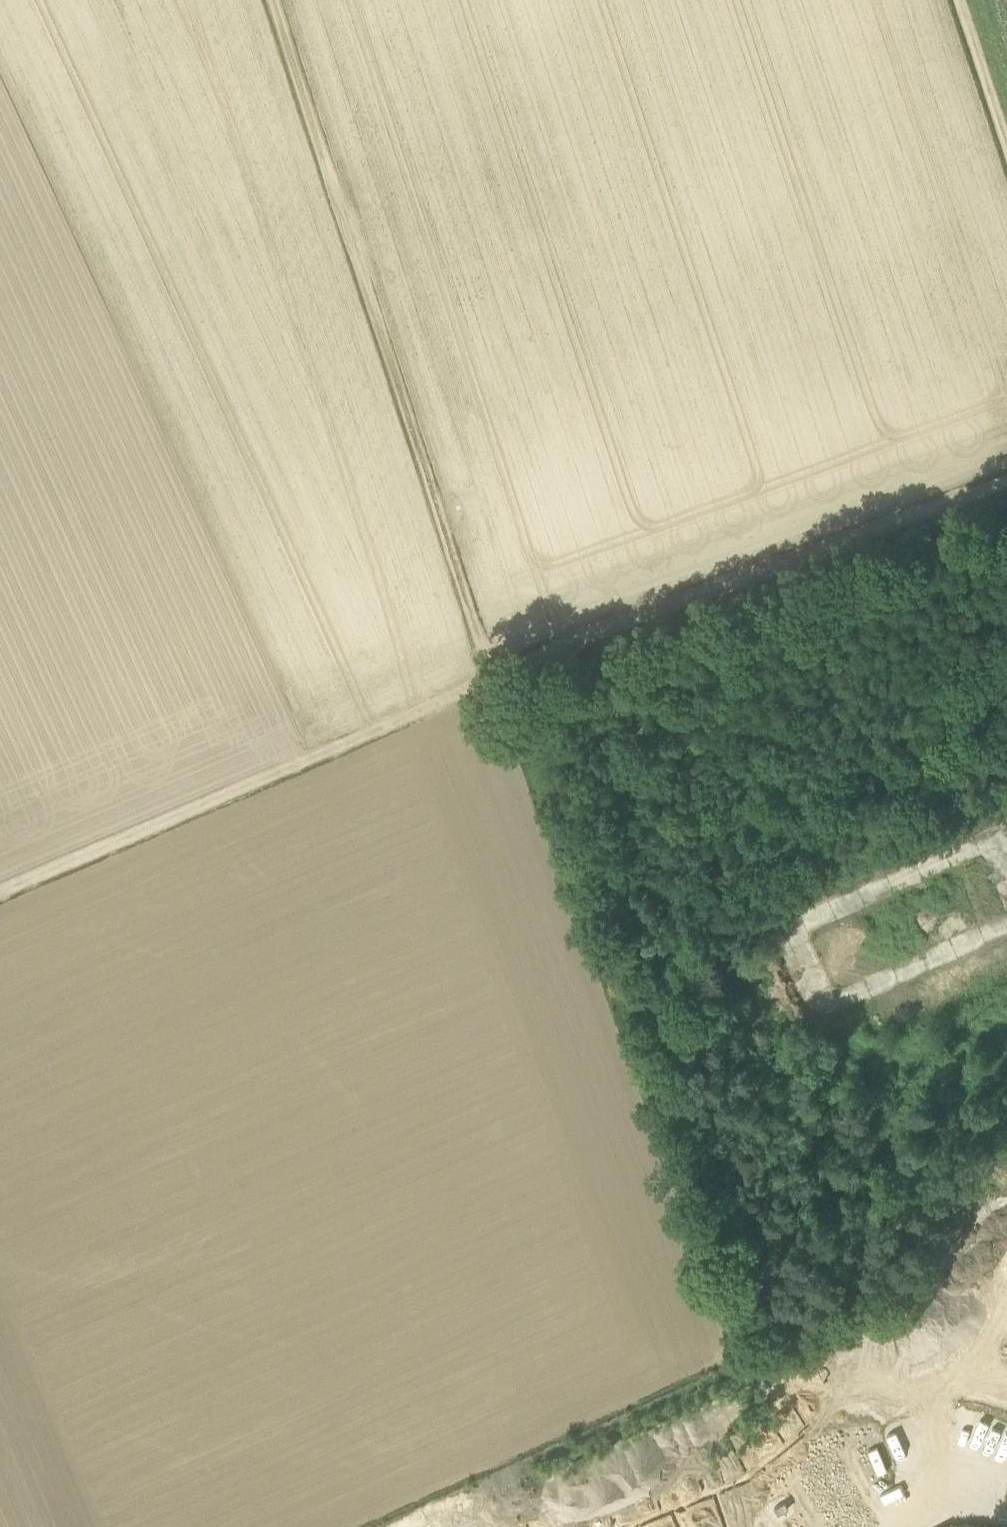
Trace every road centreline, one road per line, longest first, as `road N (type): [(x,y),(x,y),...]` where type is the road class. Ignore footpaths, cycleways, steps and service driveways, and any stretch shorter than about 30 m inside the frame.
road 1 (track): [(492,680),(416,469),(272,0)]
road 2 (track): [(1006,503),(492,680)]
road 3 (track): [(492,680),(0,893)]
road 4 (track): [(953,0),(1006,161)]

